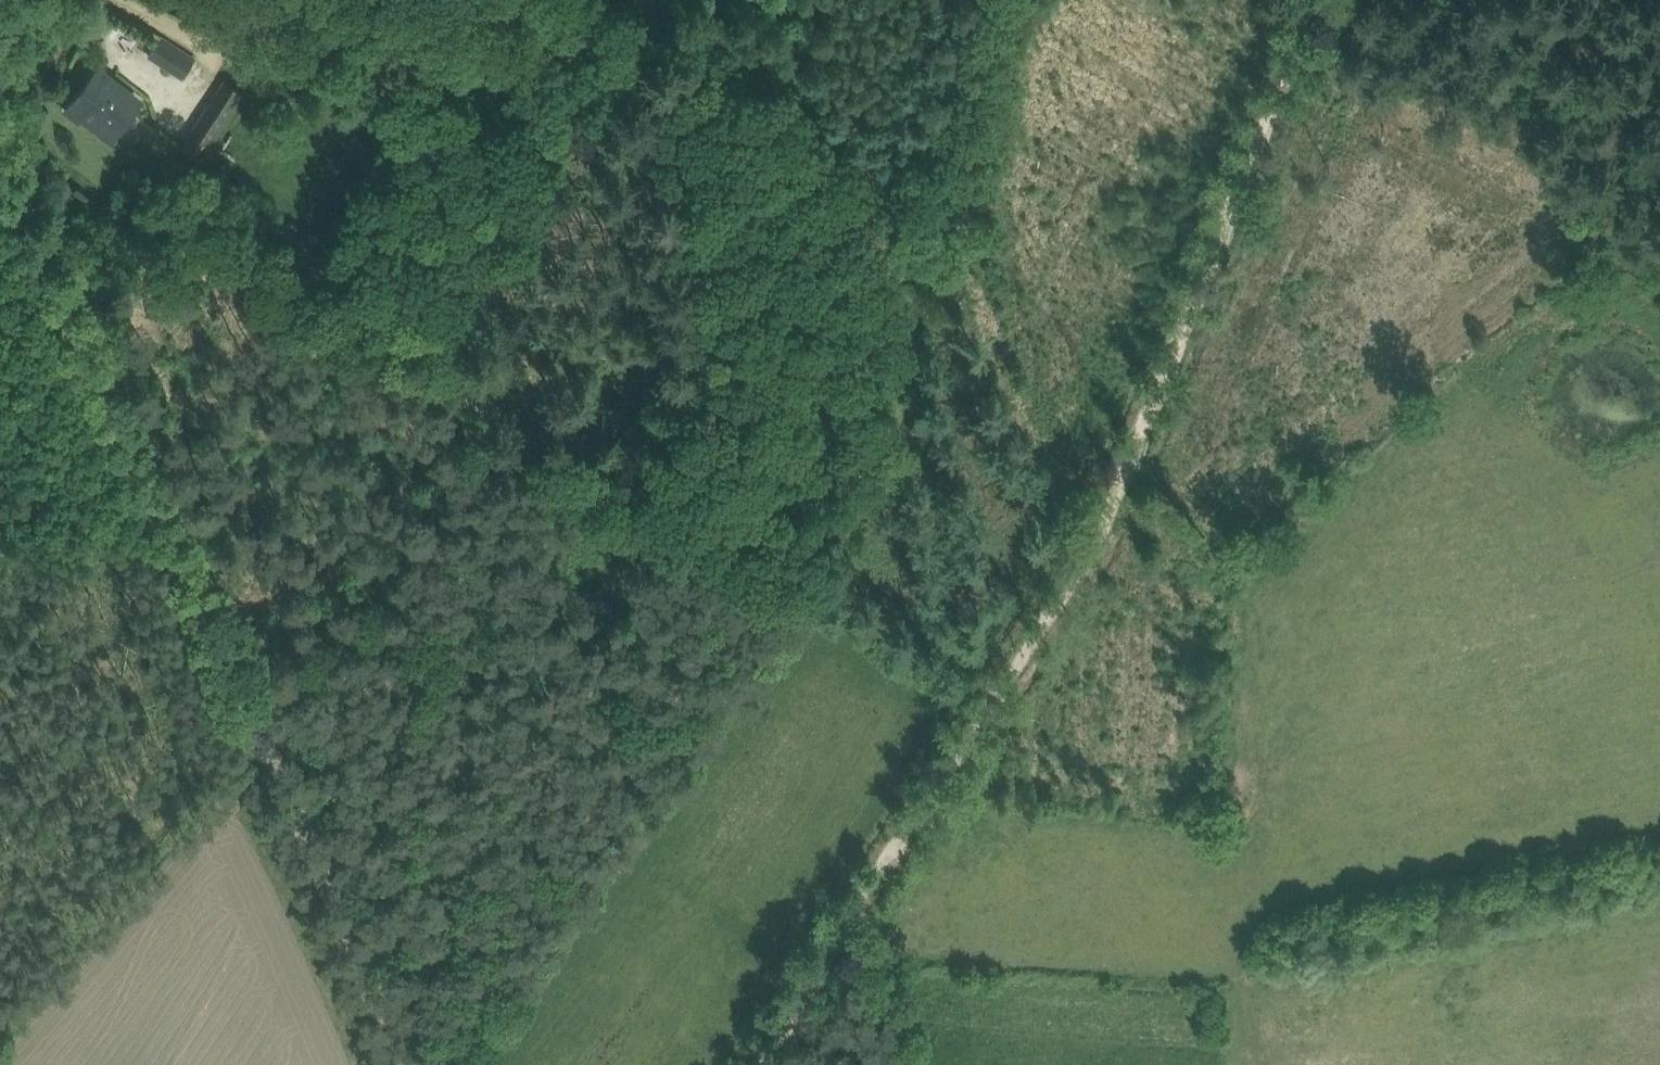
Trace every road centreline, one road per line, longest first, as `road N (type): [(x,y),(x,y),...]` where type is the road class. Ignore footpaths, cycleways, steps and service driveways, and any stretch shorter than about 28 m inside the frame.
road 1 (track): [(1316,0),(1087,556),(1011,685),(753,1064)]
road 2 (unclassified): [(409,1064),(0,159)]

